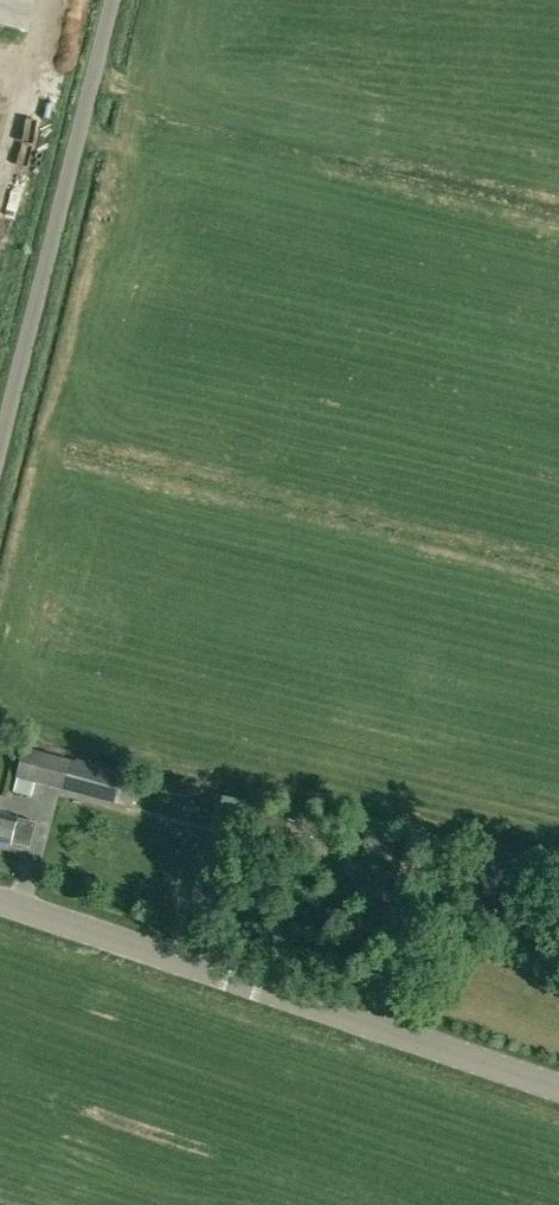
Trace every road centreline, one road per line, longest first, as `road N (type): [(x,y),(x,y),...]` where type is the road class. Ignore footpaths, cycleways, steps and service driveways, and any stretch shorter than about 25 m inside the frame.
road 1 (tertiary): [(558,1087),(0,901)]
road 2 (unclassified): [(0,436),(111,0)]

